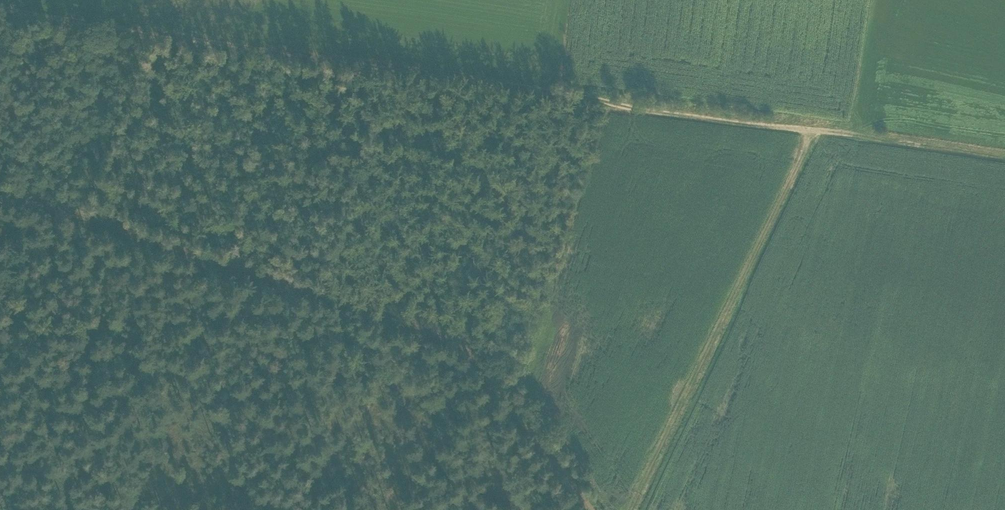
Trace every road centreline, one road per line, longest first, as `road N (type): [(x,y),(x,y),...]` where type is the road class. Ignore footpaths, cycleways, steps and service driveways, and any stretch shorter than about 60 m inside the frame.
road 1 (track): [(813,131),(0,8)]
road 2 (track): [(588,509),(465,348),(355,302),(0,189)]
road 3 (track): [(1004,159),(813,131),(629,509)]

